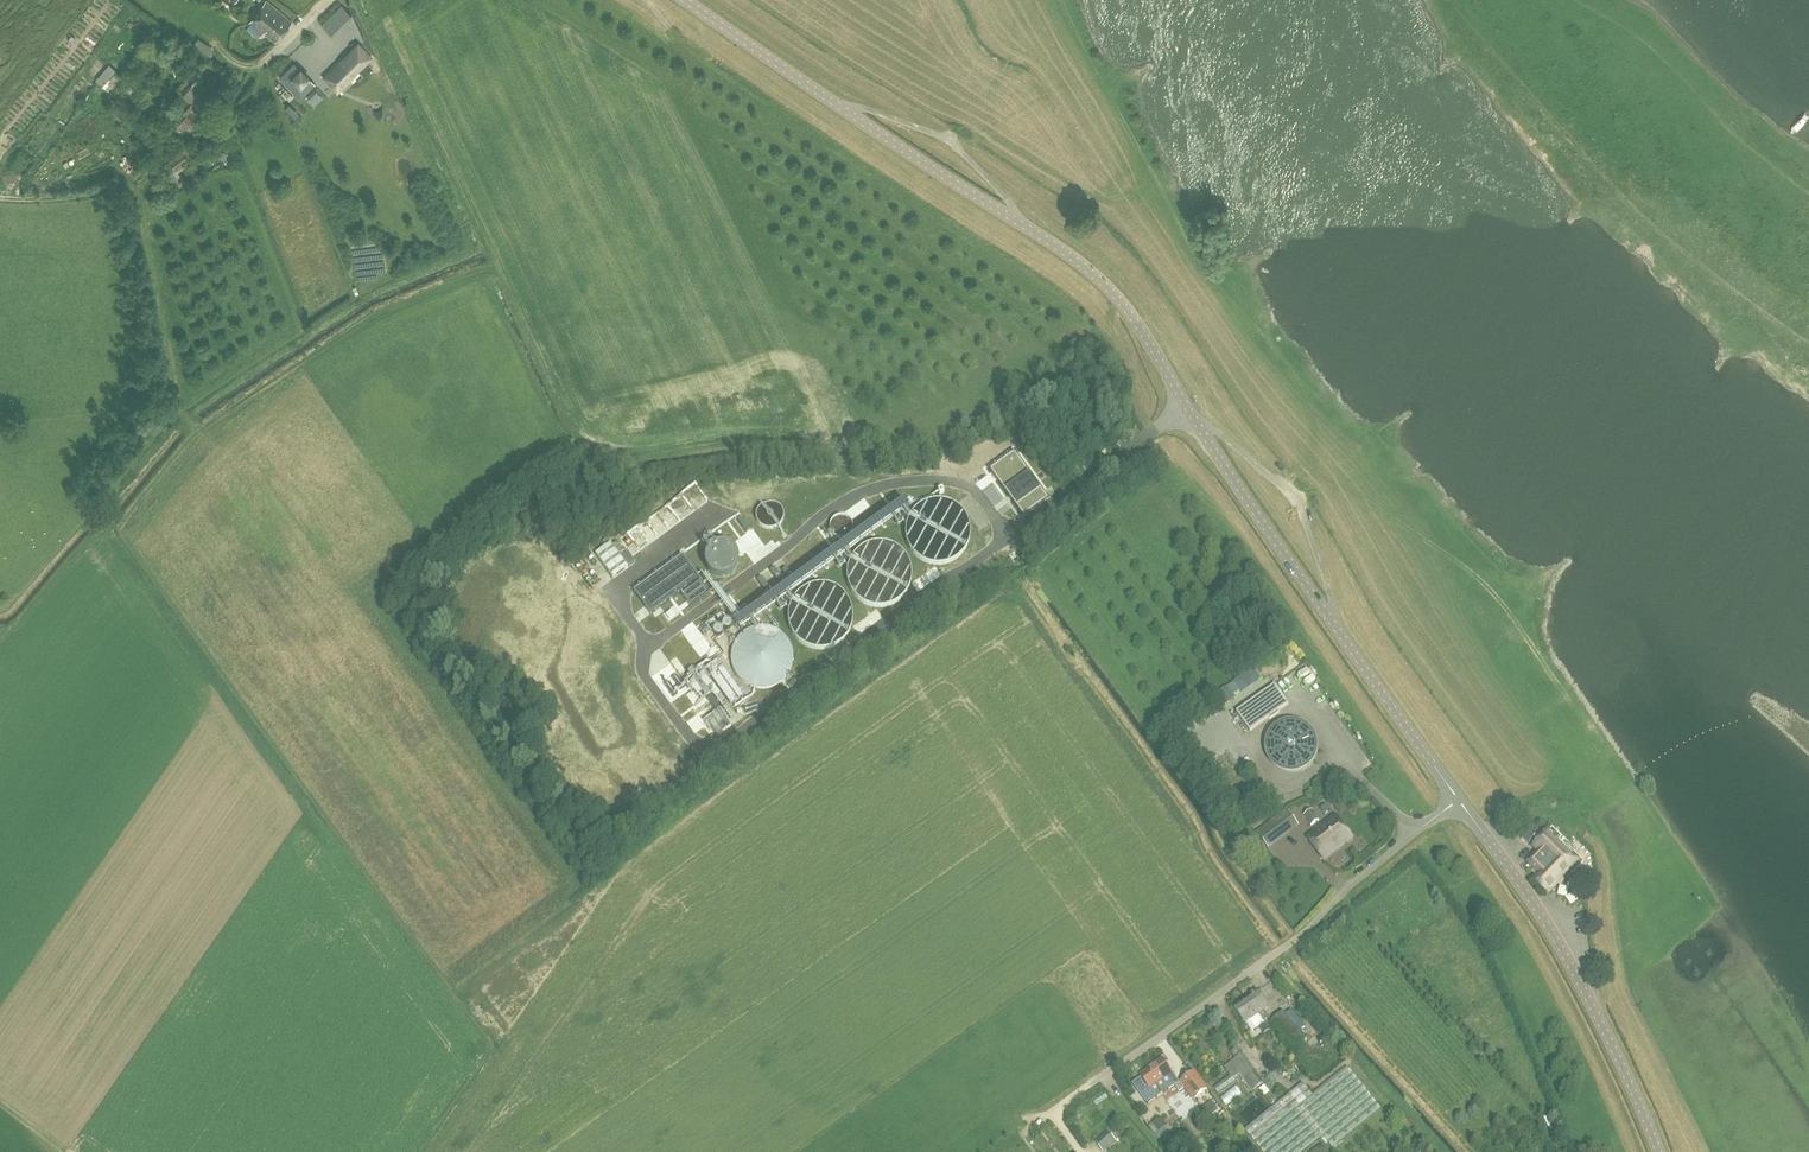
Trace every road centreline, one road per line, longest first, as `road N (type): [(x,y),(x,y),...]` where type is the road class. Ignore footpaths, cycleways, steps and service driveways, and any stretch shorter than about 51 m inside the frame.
road 1 (tertiary): [(686,0),(1080,261),(1114,292),(1459,799)]
road 2 (residential): [(1038,1122),(1298,937),(1459,799)]
road 3 (tertiary): [(1459,799),(1547,927),(1606,1033),(1659,1151)]
road 4 (track): [(1340,632),(1300,505),(1194,418)]
road 5 (track): [(1020,222),(950,142),(834,103)]
road 6 (track): [(139,204),(135,180),(75,196),(0,198)]

